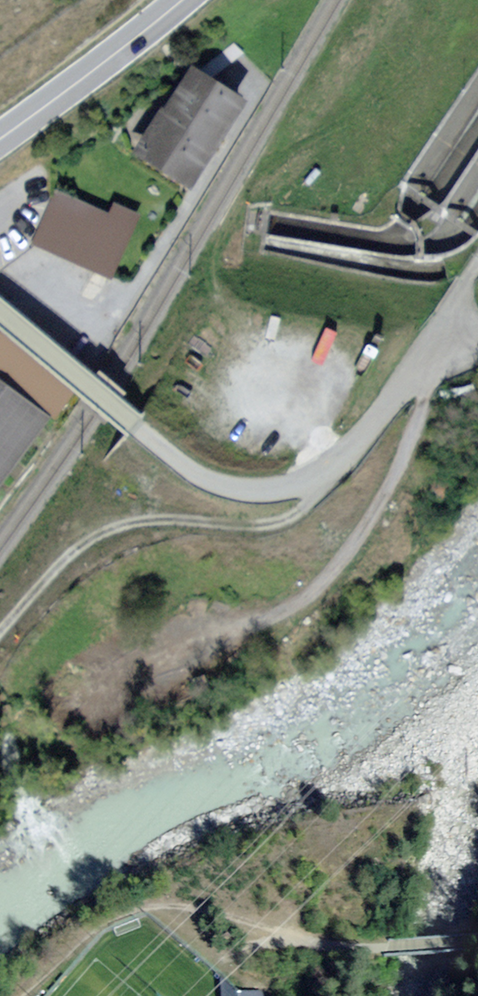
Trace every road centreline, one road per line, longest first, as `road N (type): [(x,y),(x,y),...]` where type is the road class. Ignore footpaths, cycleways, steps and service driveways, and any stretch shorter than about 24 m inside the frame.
road 1 (track): [(432,338),(424,399),(394,477),(316,588),(273,621),(176,652)]
road 2 (track): [(315,477),(298,507),(269,522),(124,526),(89,542),(53,568),(0,630)]
road 3 (track): [(191,936),(241,950),(477,941)]
road 4 (primary): [(0,138),(182,0)]

